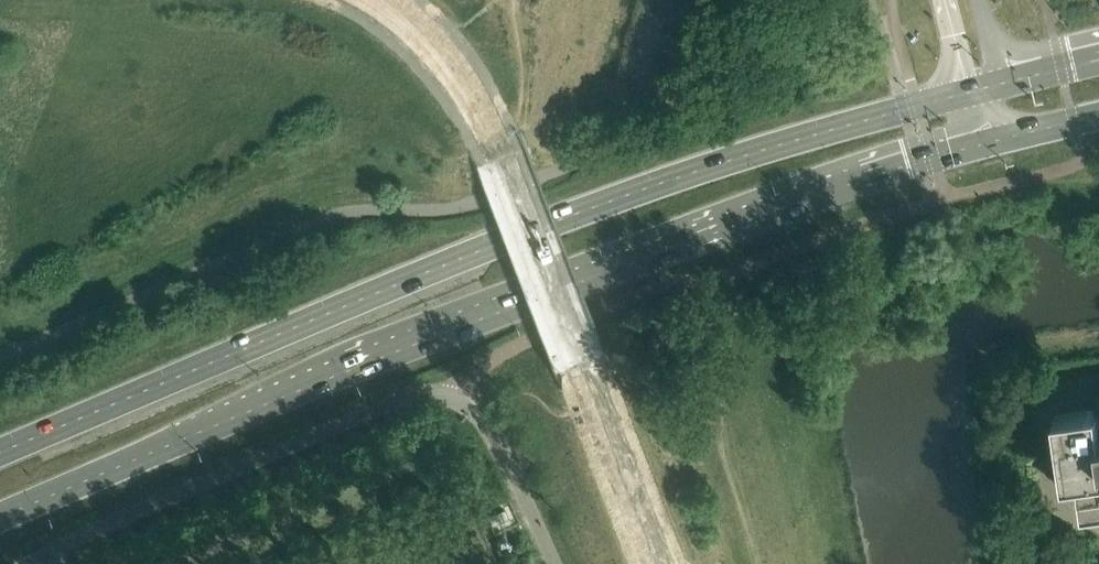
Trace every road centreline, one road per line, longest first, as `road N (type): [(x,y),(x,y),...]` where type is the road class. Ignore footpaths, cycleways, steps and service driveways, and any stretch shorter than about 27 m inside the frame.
road 1 (primary): [(0,516),(577,275),(853,179),(997,140)]
road 2 (primary): [(965,93),(557,220),(0,452)]
road 3 (unclassified): [(548,563),(474,413),(455,395),(432,394),(407,397),(75,536),(29,563)]
road 4 (tertiary): [(659,563),(502,159),(451,69),(379,0)]

